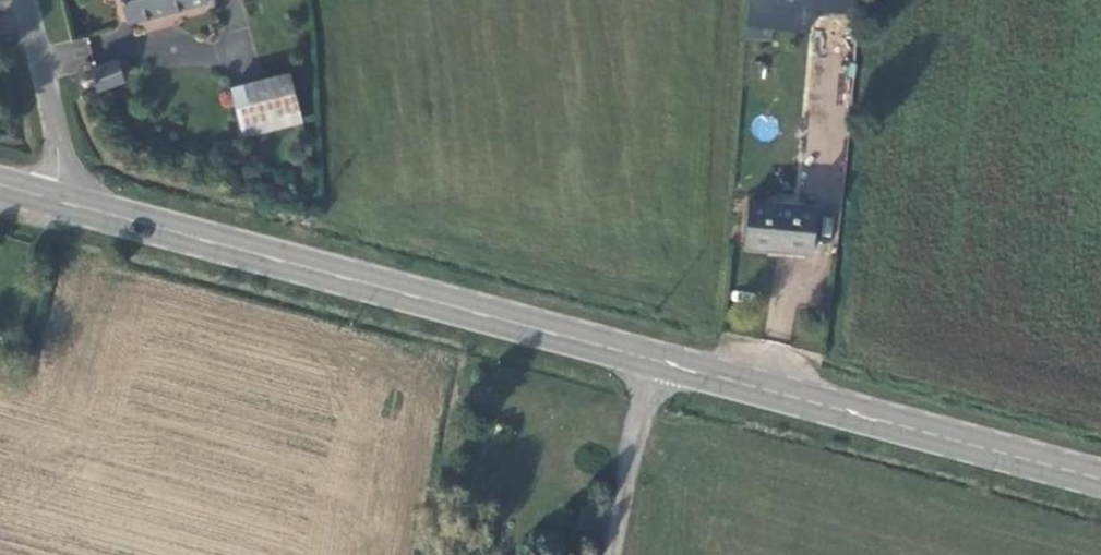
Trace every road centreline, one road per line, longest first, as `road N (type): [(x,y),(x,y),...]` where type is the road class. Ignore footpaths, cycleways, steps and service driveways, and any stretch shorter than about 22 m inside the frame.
road 1 (secondary): [(52,199),(657,361)]
road 2 (secondary): [(657,361),(1100,479)]
road 3 (unclassified): [(27,0),(58,148),(52,199)]
road 4 (unclassified): [(657,361),(612,554)]

